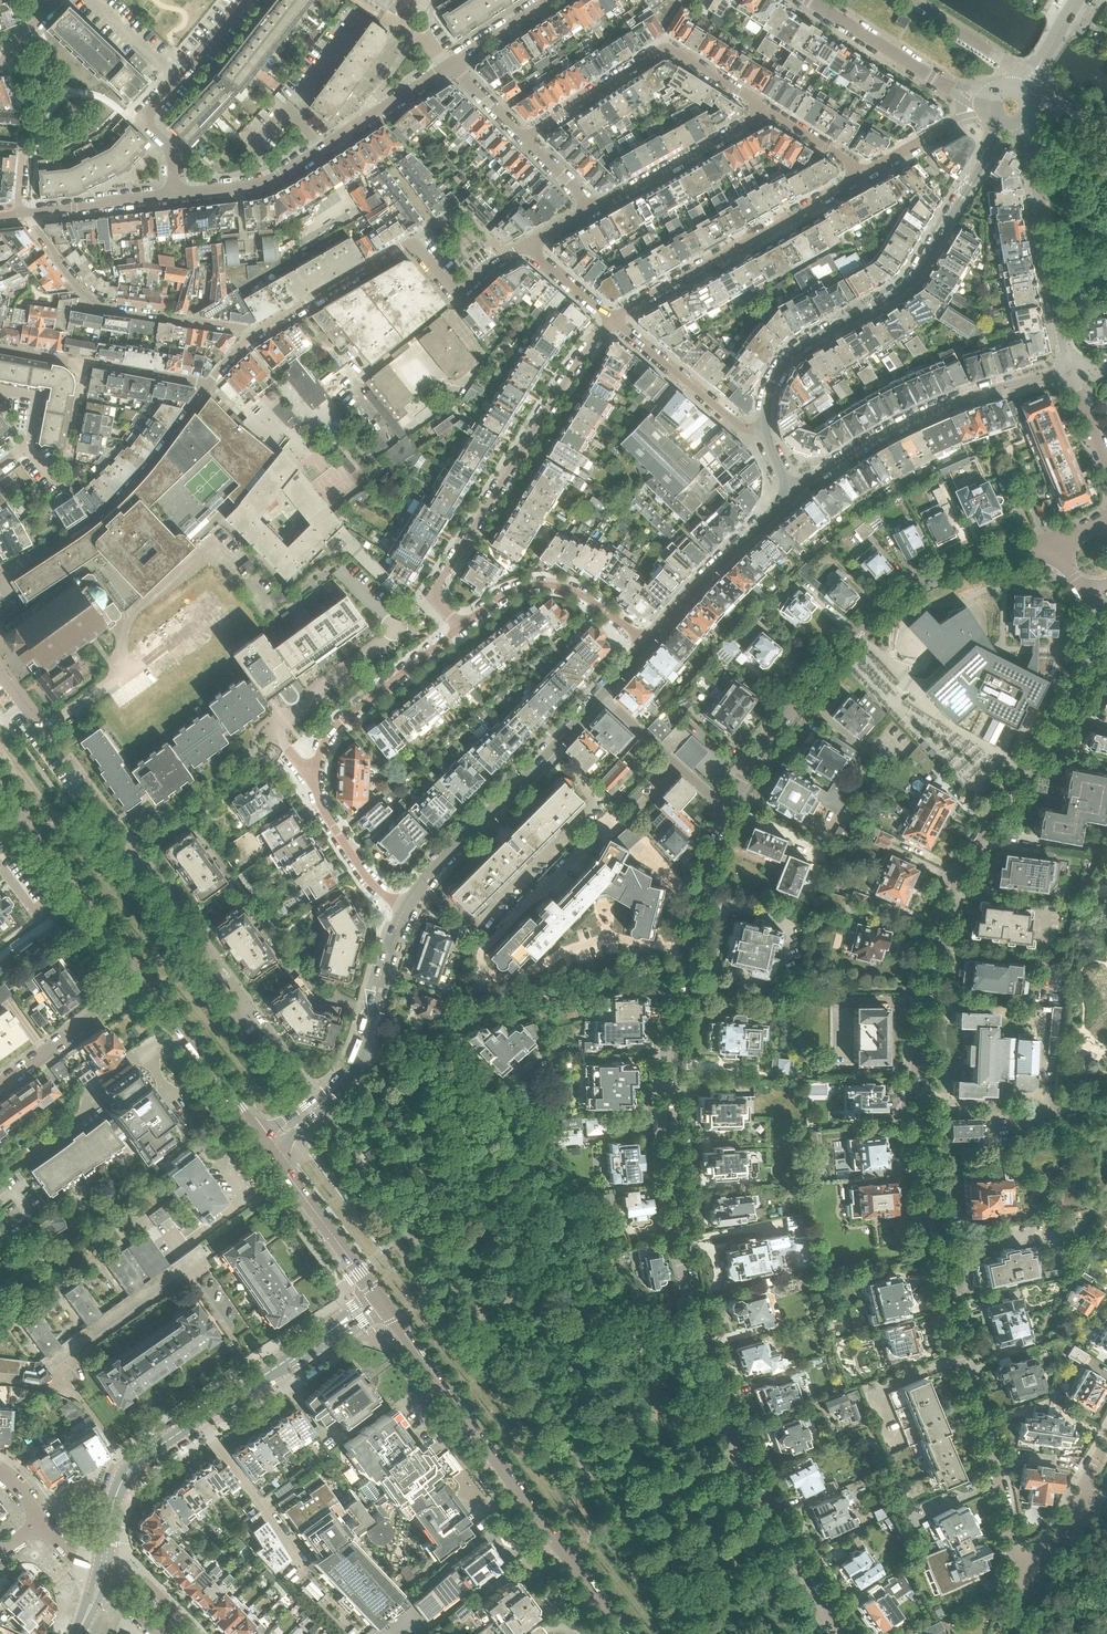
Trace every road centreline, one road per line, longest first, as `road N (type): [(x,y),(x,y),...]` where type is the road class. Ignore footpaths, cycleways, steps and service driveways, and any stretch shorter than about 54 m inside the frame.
road 1 (residential): [(1030,1587),(1010,1543),(929,1239),(916,1069),(923,991),(944,911),(981,835),(1083,675),(1088,597)]
road 2 (residential): [(725,808),(675,987),(666,1170),(680,1262),(717,1397),(772,1522),(841,1633)]
road 3 (residential): [(319,1097),(241,1004),(239,984),(0,672)]
road 4 (residential): [(999,123),(985,161),(913,278),(797,347),(770,385),(761,432)]
road 5 (tertiary): [(622,1633),(383,1304)]
road 6 (residential): [(1007,551),(945,568),(888,602),(788,711),(725,808)]
road 7 (residential): [(457,629),(327,739),(311,777),(311,794),(399,920)]
road 8 (residential): [(457,629),(434,598),(442,575),(611,320)]
road 9 (residential): [(256,333),(412,241),(458,293),(527,246)]
road 10 (residential): [(175,195),(269,182),(452,65)]
road 11 (residential): [(791,491),(939,406),(1065,367)]
road 12 (residential): [(399,920),(441,863),(600,696)]
road 13 (residential): [(611,320),(867,174)]
road 14 (residential): [(115,1503),(149,1455),(342,1325)]
road 15 (residential): [(0,571),(100,517),(145,471),(206,385)]
road 16 (residential): [(763,107),(666,46),(525,137)]
road 17 (residential): [(21,215),(96,305),(256,333)]
road 18 (residential): [(1065,367),(1021,120)]
road 19 (tertiary): [(146,977),(0,780)]
road 20 (residential): [(642,647),(582,595),(555,585),(517,589),(457,629)]
road 21 (residential): [(642,647),(791,491)]
road 22 (residential): [(988,103),(809,0)]
road 23 (residential): [(0,468),(28,446),(57,481),(64,474),(88,364)]
road 24 (residential): [(595,209),(763,107)]
road 25 (tertiary): [(260,1134),(146,977)]
road 26 (residential): [(611,320),(740,425),(761,432)]
road 27 (residential): [(335,1090),(357,1058),(399,920)]
road 28 (residential): [(0,1085),(146,977)]
road 29 (tertiary): [(372,1288),(271,1149)]
road 30 (residential): [(600,696),(725,808)]
road 31 (residential): [(1030,1587),(1106,1441)]
road 32 (residential): [(21,215),(175,195)]
road 33 (residential): [(175,195),(170,146),(142,119),(178,79)]
road 34 (residential): [(867,174),(958,120),(990,113)]
road 35 (residential): [(867,174),(763,107)]
road 36 (residential): [(206,385),(88,364)]

